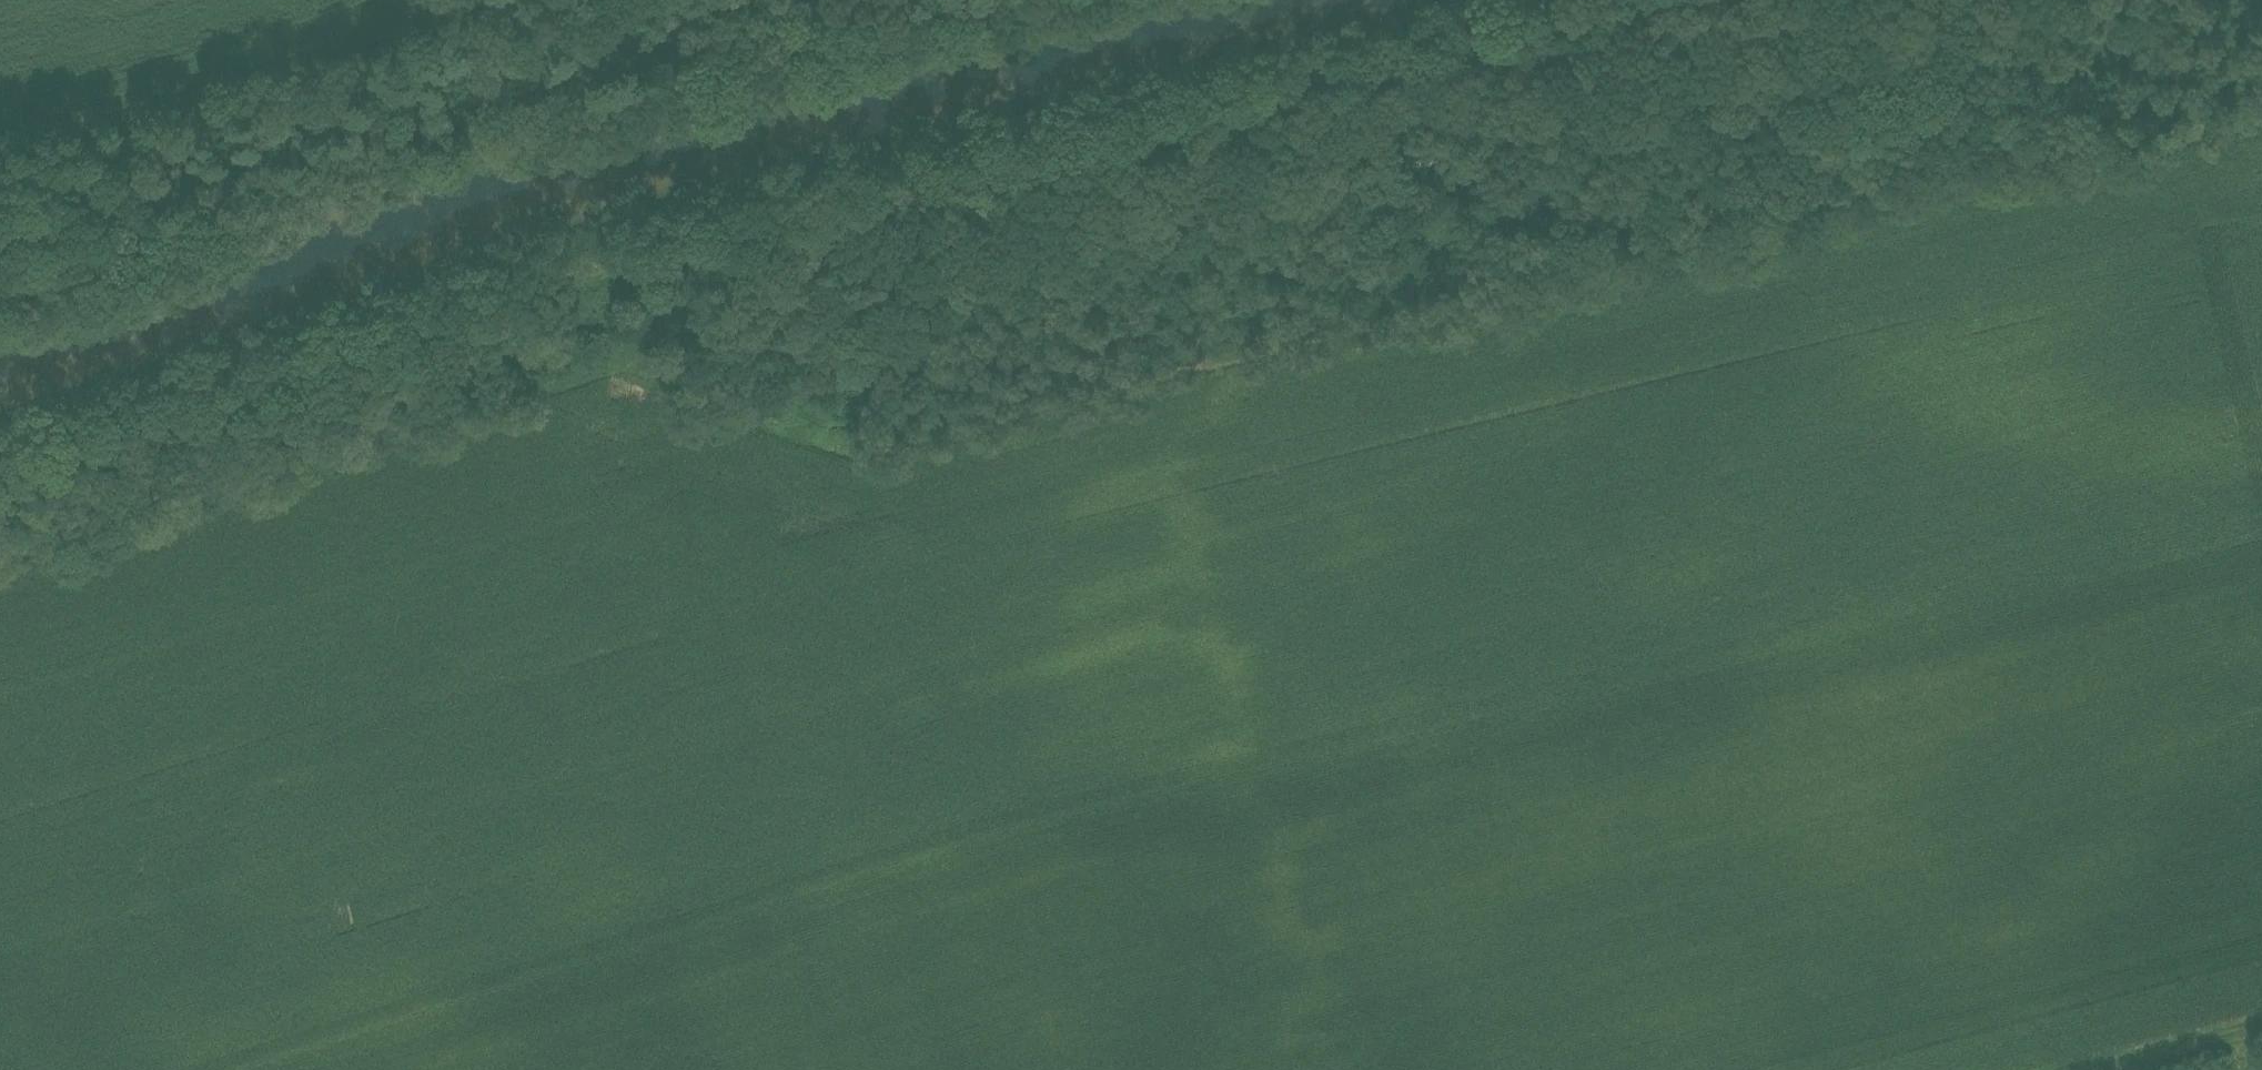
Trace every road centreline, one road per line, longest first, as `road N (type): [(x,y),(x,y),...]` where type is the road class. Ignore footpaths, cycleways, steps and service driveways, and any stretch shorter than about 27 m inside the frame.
road 1 (track): [(2119,1069),(2261,1031)]

